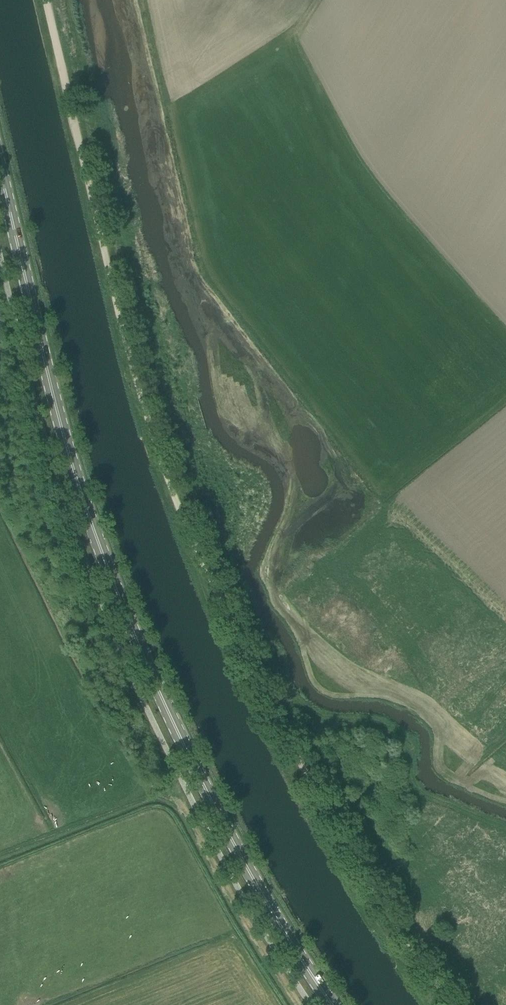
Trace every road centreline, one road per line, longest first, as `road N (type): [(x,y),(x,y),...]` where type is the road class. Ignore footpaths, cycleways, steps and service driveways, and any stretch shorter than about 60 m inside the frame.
road 1 (track): [(445,1004),(349,857),(162,493),(47,0)]
road 2 (primary): [(332,1004),(194,769),(107,569),(72,466),(0,167)]

